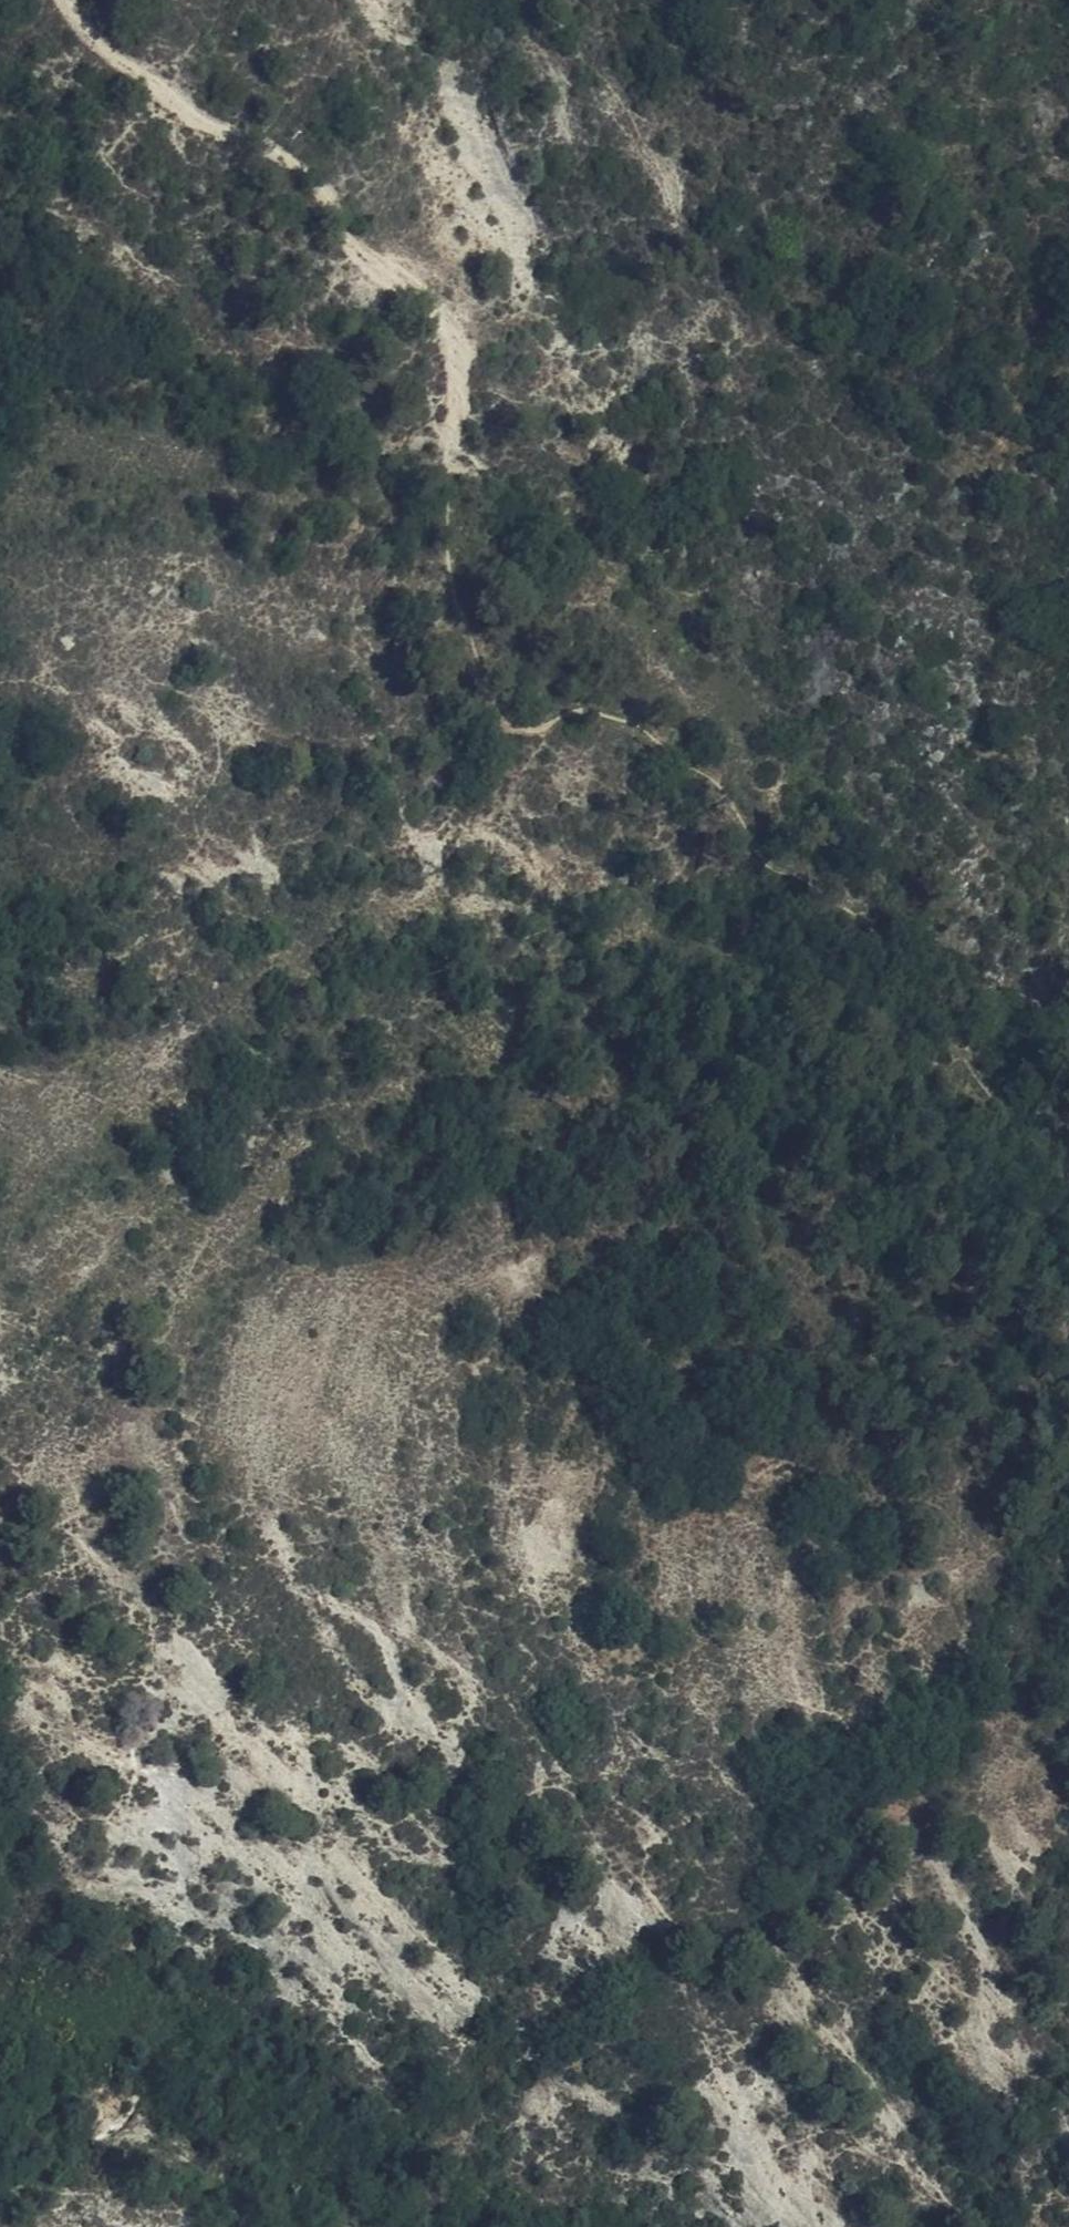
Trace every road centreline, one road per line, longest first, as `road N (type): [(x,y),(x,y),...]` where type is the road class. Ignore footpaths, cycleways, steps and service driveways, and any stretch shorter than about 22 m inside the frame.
road 1 (track): [(450,447),(457,353),(429,291),(351,241),(299,162),(221,137),(77,0)]

